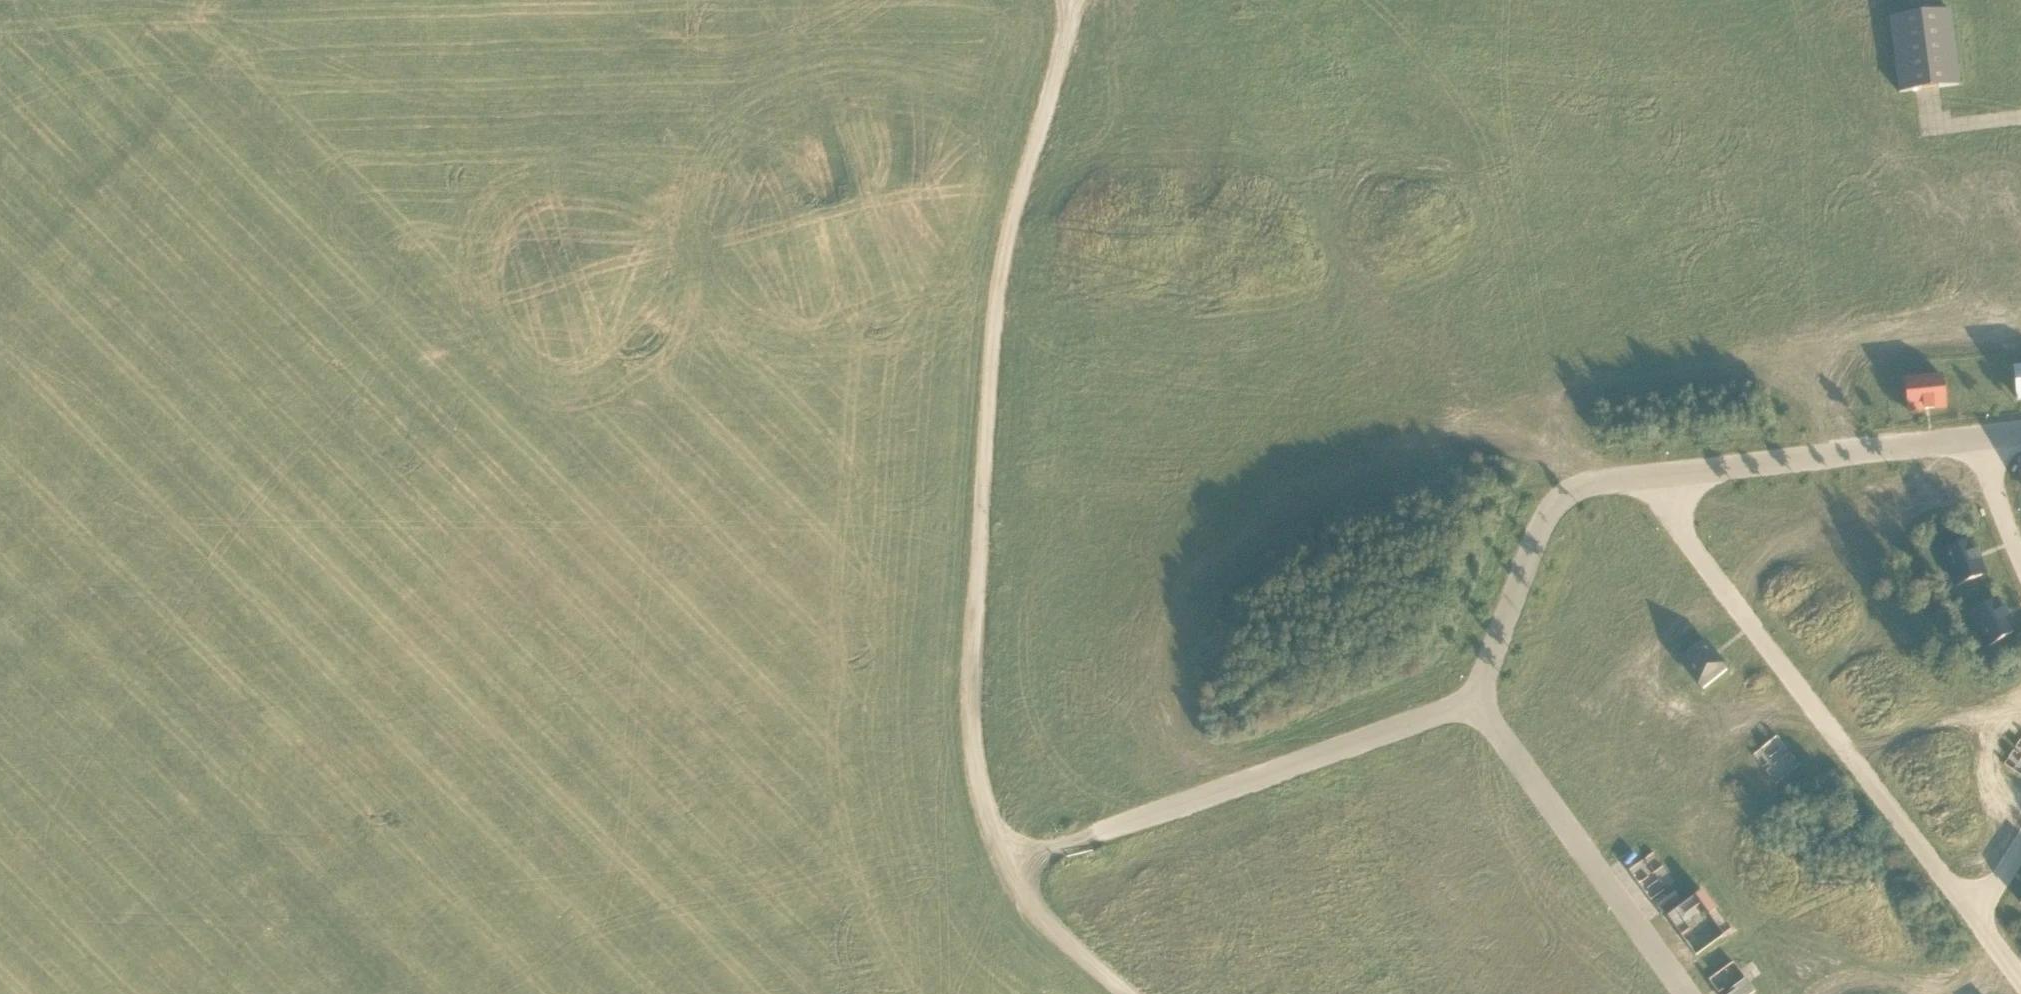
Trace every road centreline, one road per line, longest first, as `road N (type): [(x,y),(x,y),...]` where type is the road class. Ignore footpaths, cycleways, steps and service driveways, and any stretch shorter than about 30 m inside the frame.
road 1 (track): [(1067,0),(1011,200),(978,678),(982,809),(1014,879),(1142,993)]

